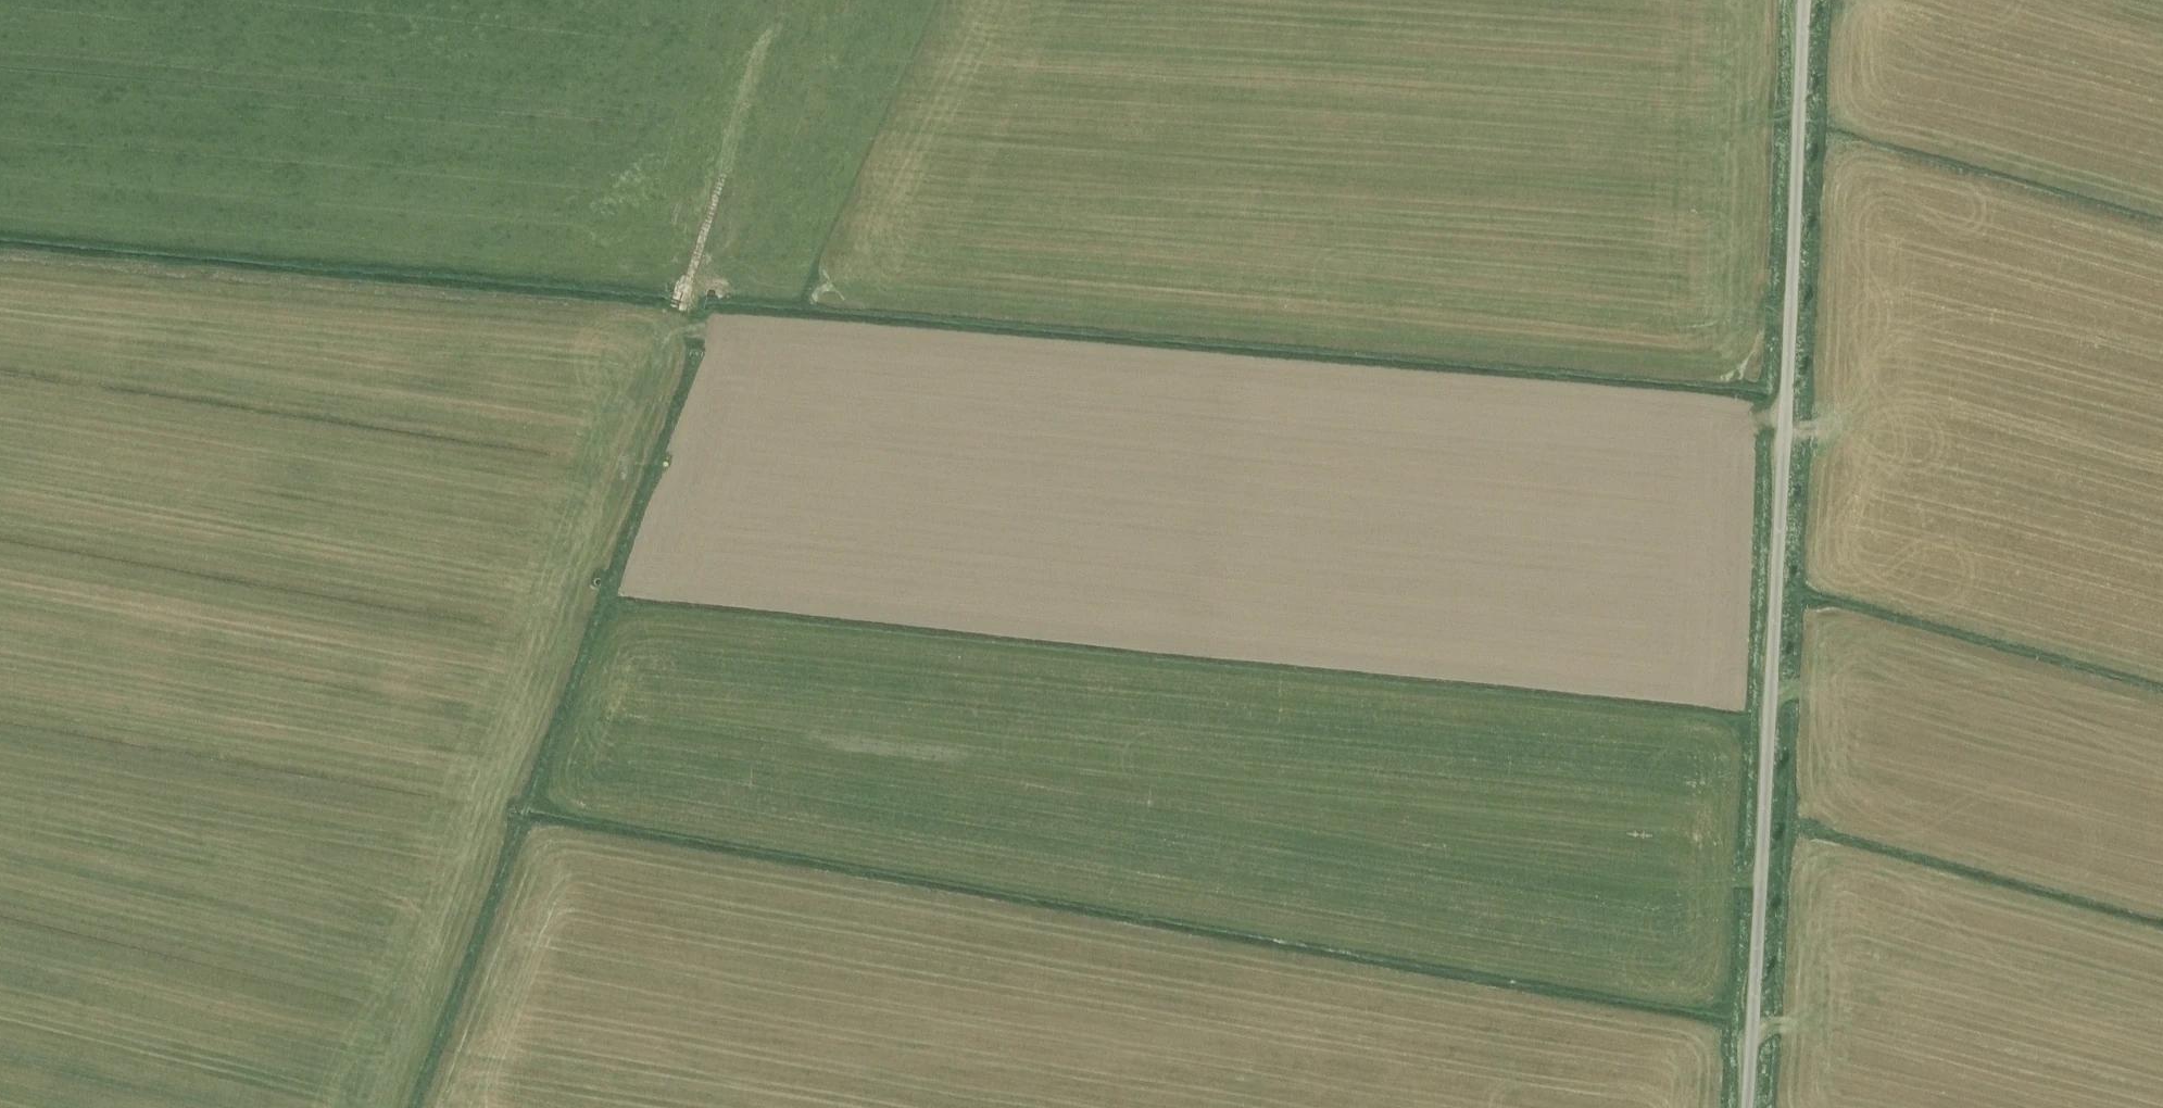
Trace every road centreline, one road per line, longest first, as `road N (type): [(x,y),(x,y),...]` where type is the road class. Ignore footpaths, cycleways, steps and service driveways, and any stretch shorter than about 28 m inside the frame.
road 1 (unclassified): [(1749,1107),(1808,0)]
road 2 (track): [(682,296),(776,0)]

